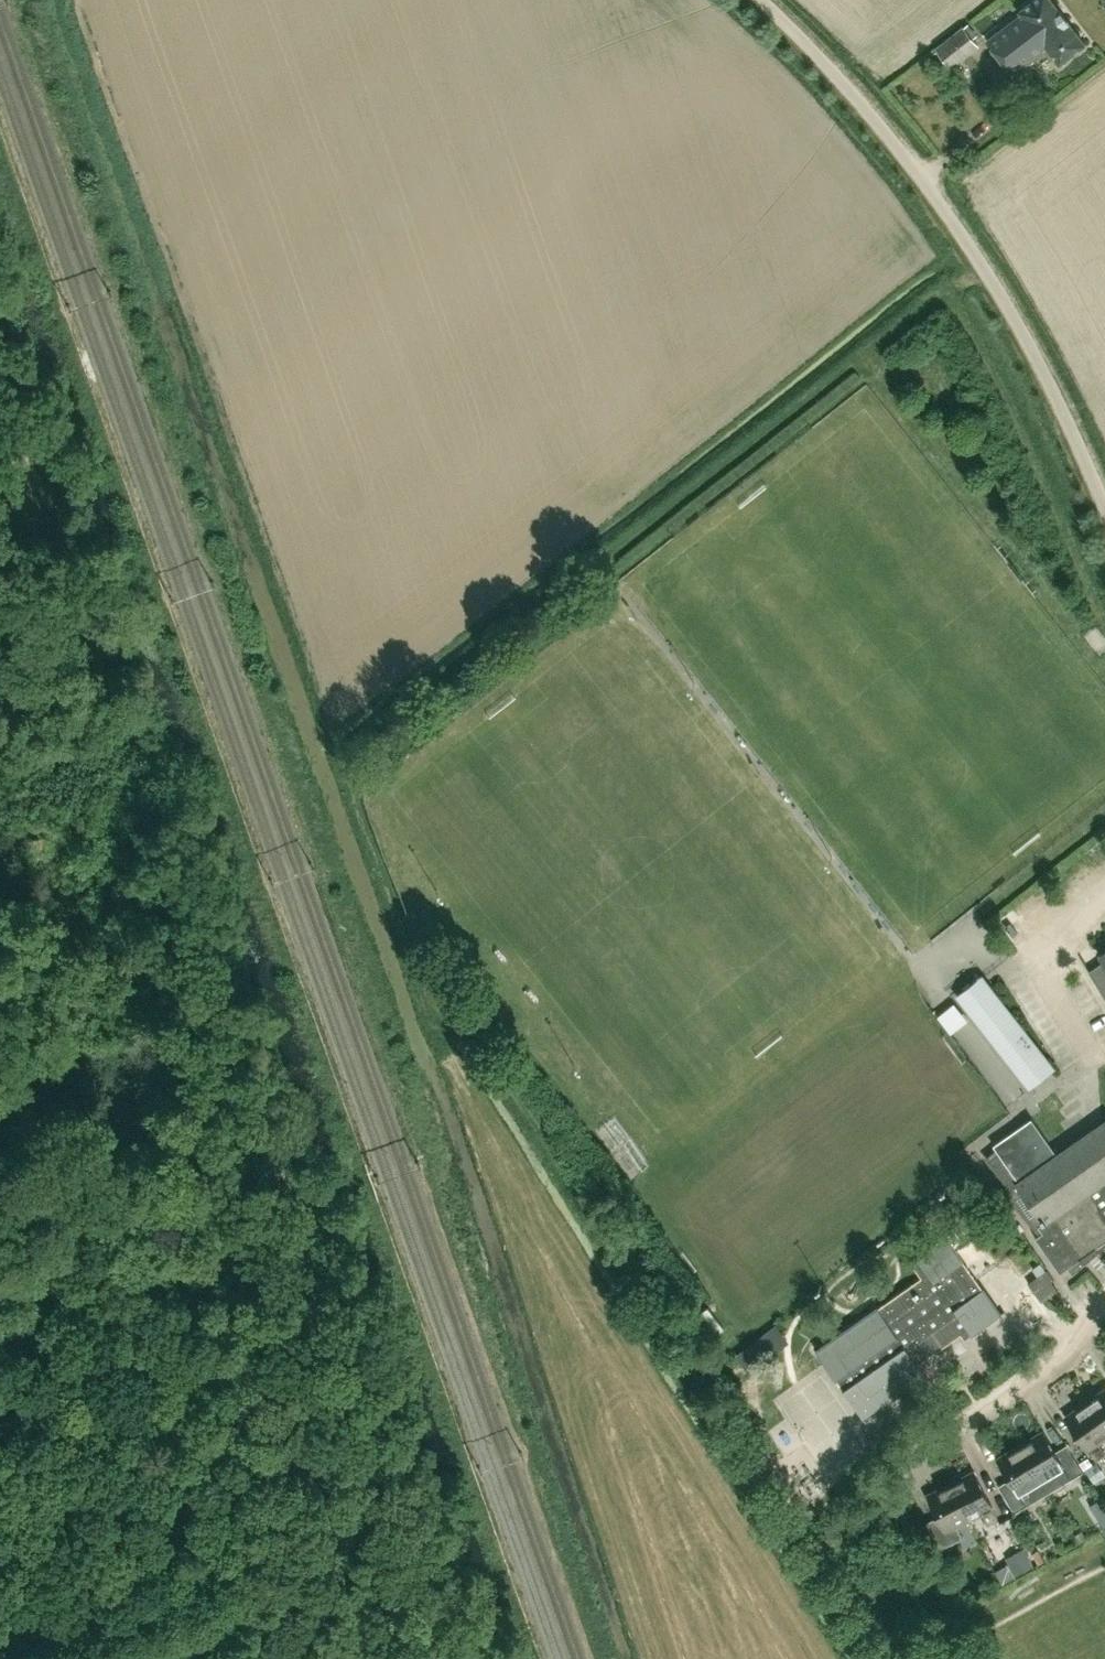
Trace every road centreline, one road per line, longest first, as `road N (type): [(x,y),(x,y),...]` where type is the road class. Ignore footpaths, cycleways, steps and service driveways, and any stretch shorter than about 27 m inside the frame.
road 1 (unclassified): [(1104,510),(1001,297),(923,179),(850,90),(759,0)]
road 2 (residential): [(1104,1303),(1072,1358),(896,1478)]
road 3 (residential): [(1104,894),(1037,965),(1093,1060)]

